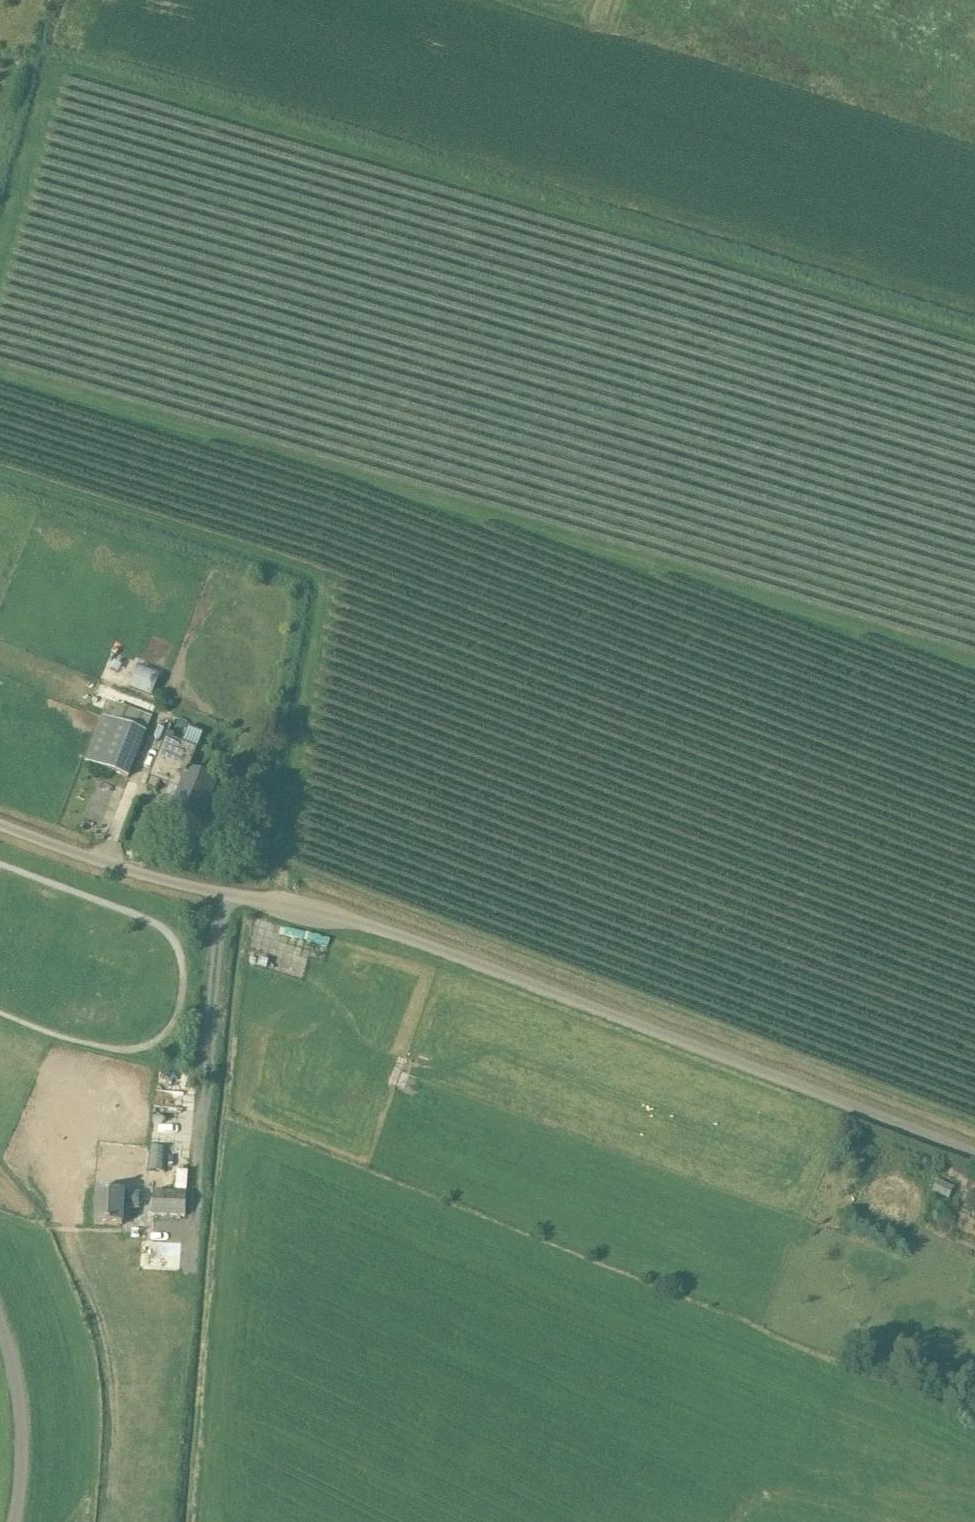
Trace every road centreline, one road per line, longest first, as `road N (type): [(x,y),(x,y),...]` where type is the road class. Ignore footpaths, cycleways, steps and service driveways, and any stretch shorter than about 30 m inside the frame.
road 1 (unclassified): [(0,823),(184,883),(367,924),(974,1151)]
road 2 (unclassified): [(13,1521),(21,1413),(0,1323)]

